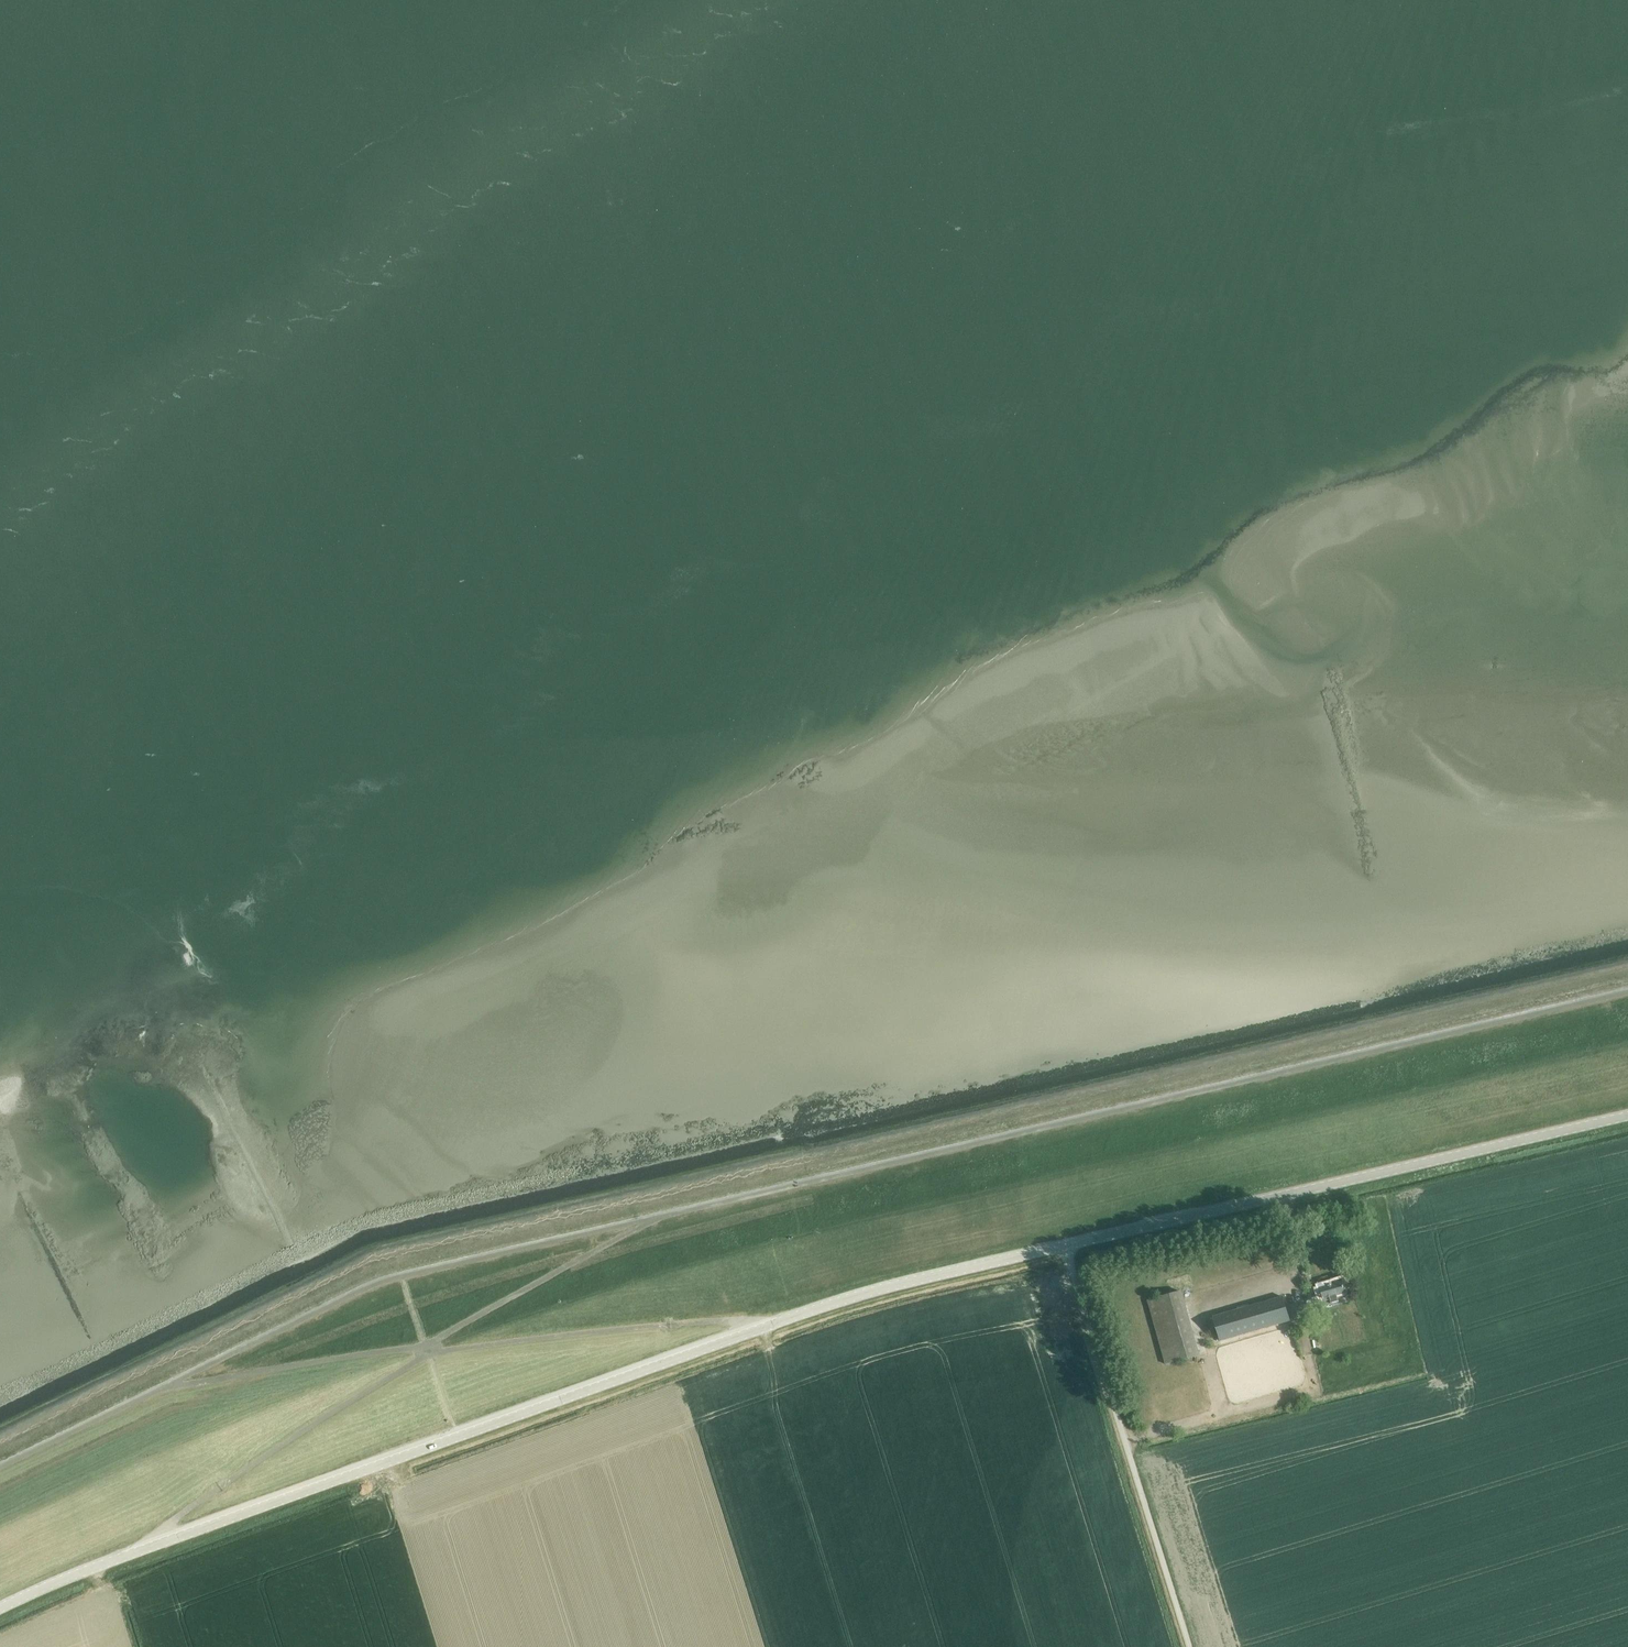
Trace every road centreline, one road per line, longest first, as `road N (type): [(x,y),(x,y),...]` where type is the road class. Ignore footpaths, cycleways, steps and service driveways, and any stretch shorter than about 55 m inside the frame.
road 1 (tertiary): [(0,1612),(140,1549),(458,1433),(763,1330),(1066,1245)]
road 2 (tertiary): [(1066,1245),(1627,1114)]
road 3 (unclassified): [(1189,1646),(1066,1245)]

